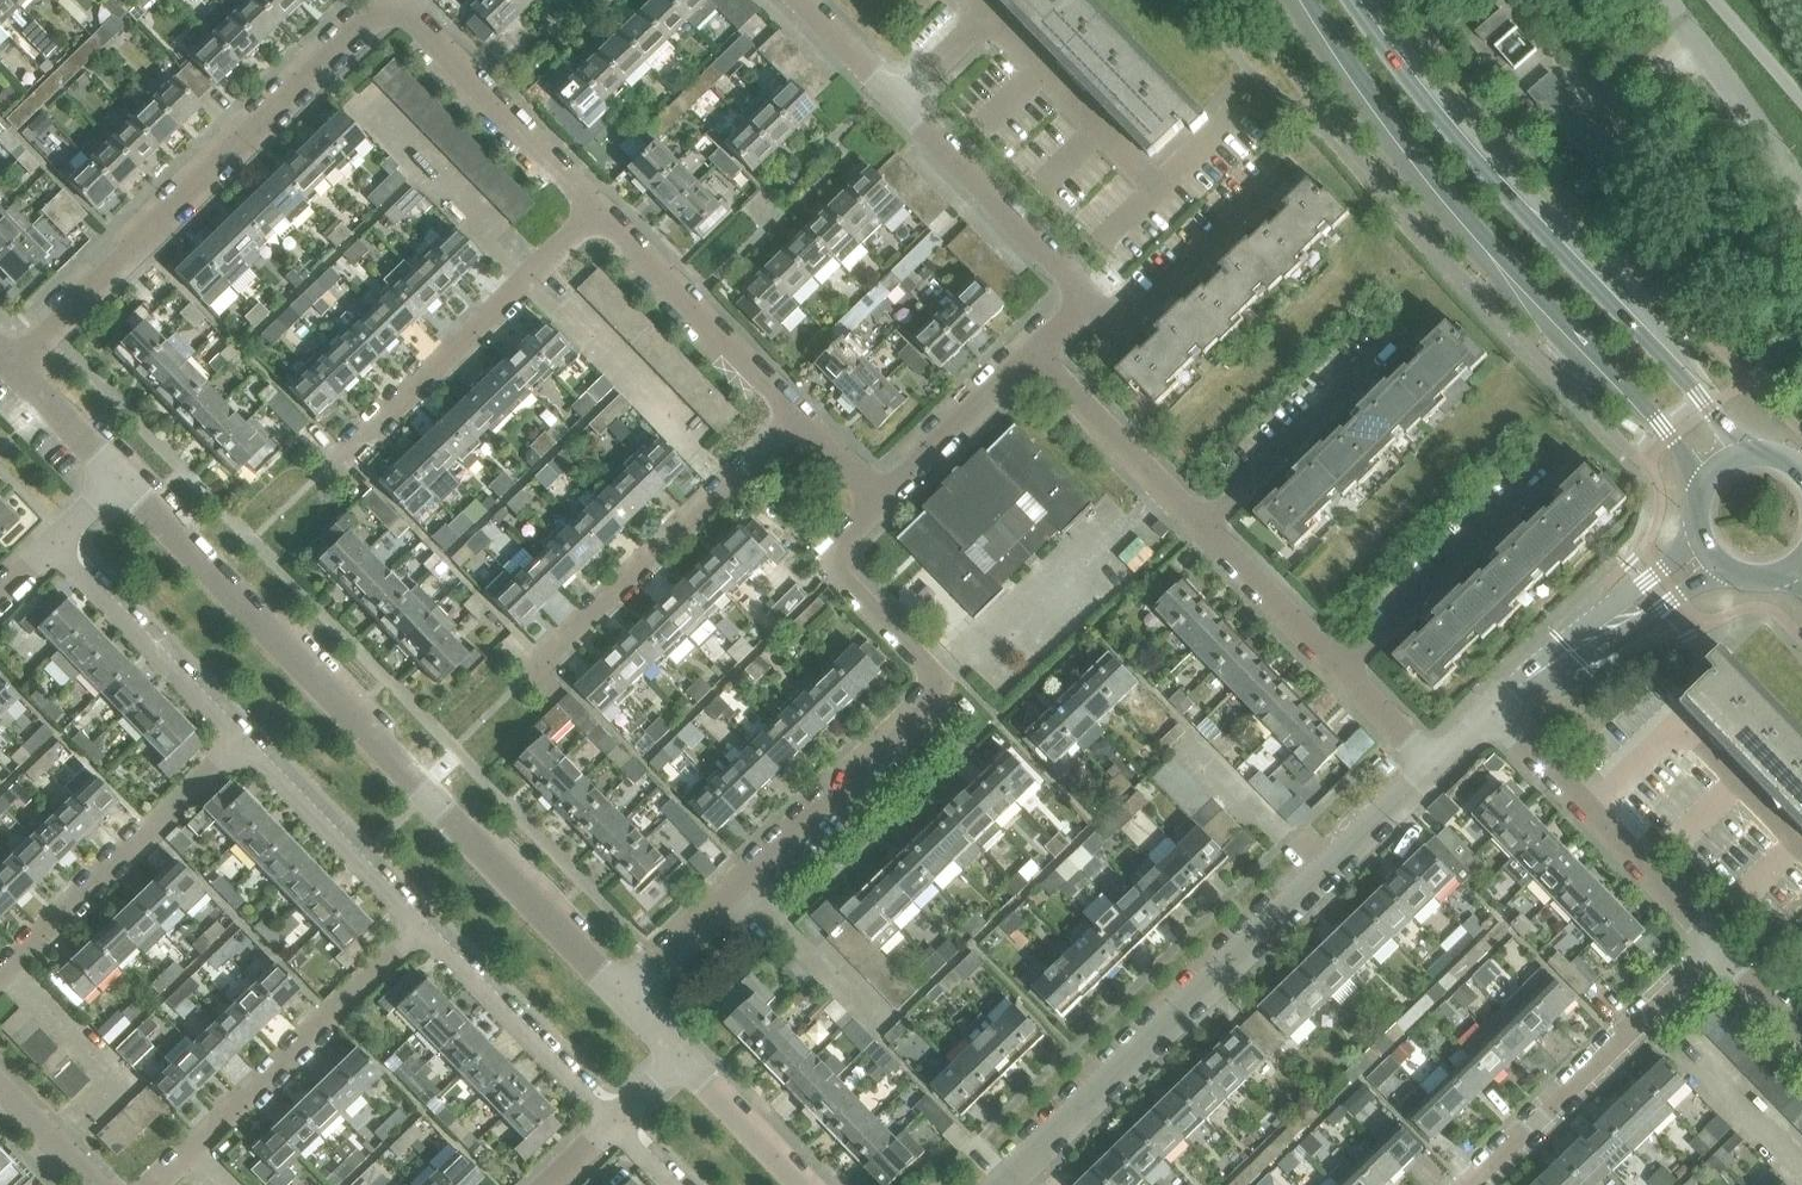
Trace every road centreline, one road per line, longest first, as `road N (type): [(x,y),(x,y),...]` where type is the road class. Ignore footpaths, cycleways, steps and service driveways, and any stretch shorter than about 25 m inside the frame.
road 1 (residential): [(621,996),(116,478)]
road 2 (residential): [(621,996),(939,675),(821,553),(875,498)]
road 3 (secondary): [(1312,0),(1466,212),(1705,484)]
road 4 (residential): [(1003,1184),(1433,761)]
road 5 (secondary): [(1747,454),(1497,180),(1354,0)]
road 6 (residential): [(11,370),(392,8)]
road 7 (residential): [(417,925),(153,1184)]
road 8 (residential): [(545,664),(796,417)]
road 9 (residential): [(342,452),(600,215)]
road 10 (residential): [(1468,1184),(1719,946)]
road 11 (residential): [(238,744),(0,974)]
road 12 (residential): [(1801,853),(1677,722),(1591,808)]
road 13 (residential): [(600,215),(392,8)]
road 14 (residential): [(796,417),(600,215)]
road 15 (residential): [(1085,301),(894,96)]
road 16 (residential): [(49,544),(238,744)]
road 17 (residential): [(1343,664),(1545,478)]
road 18 (residential): [(1488,705),(1634,630),(1726,570)]
road 19 (residential): [(1698,532),(1488,705)]
road 20 (residential): [(417,925),(602,1123)]
road 21 (residential): [(1204,522),(1399,336)]
road 22 (residential): [(238,744),(417,925)]
road 23 (unclassified): [(1801,196),(1661,0)]
road 24 (residential): [(1204,522),(1037,350)]
road 25 (residential): [(1085,301),(1134,316),(1265,193)]
road 26 (residential): [(875,498),(1037,350)]
road 27 (residential): [(1343,664),(1204,522)]
road 28 (residential): [(806,1184),(674,1049)]
road 29 (residential): [(1719,946),(1591,808)]
road 30 (residential): [(116,478),(11,370)]
road 31 (residential): [(1591,808),(1488,705)]
road 32 (residential): [(894,96),(977,24),(985,12),(973,0)]
road 33 (residential): [(97,1184),(0,1091)]
road 34 (residential): [(894,96),(800,0)]
road 35 (residential): [(1433,761),(1343,664)]
road 36 (unclassified): [(1716,0),(1801,98)]
road 37 (residential): [(1801,1034),(1719,946)]

